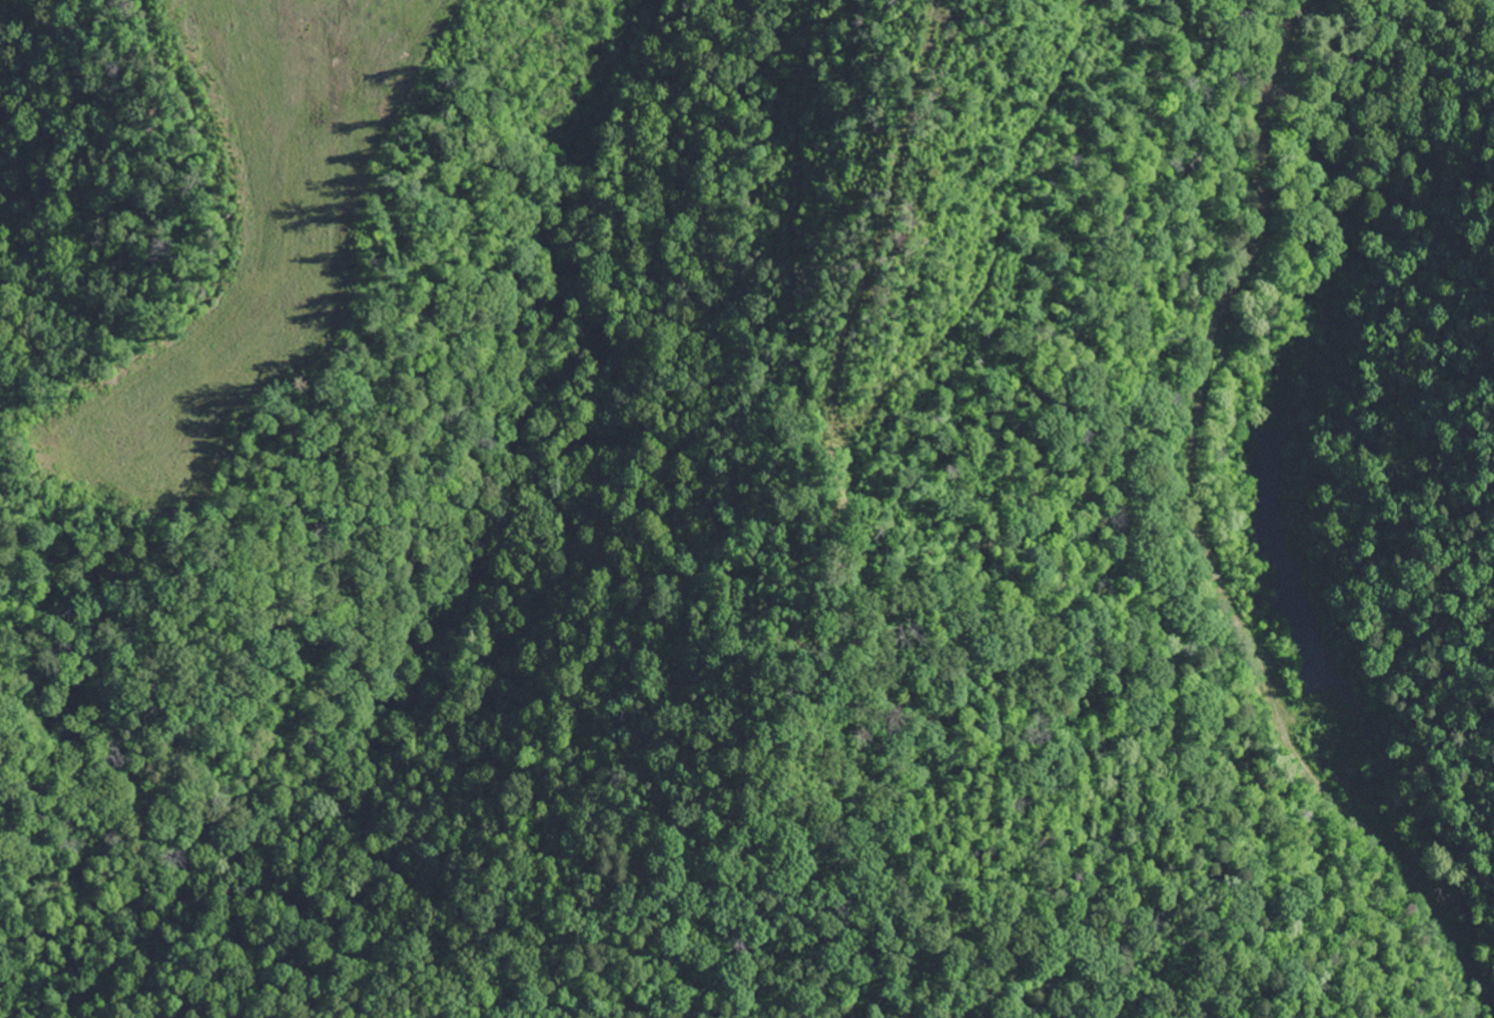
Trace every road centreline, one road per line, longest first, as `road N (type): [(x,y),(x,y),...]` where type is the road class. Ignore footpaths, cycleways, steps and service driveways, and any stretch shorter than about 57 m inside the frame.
road 1 (track): [(1478,1017),(1383,855),(1183,606),(1166,563),(1181,436),(1292,192),(1296,80),(1358,0)]

